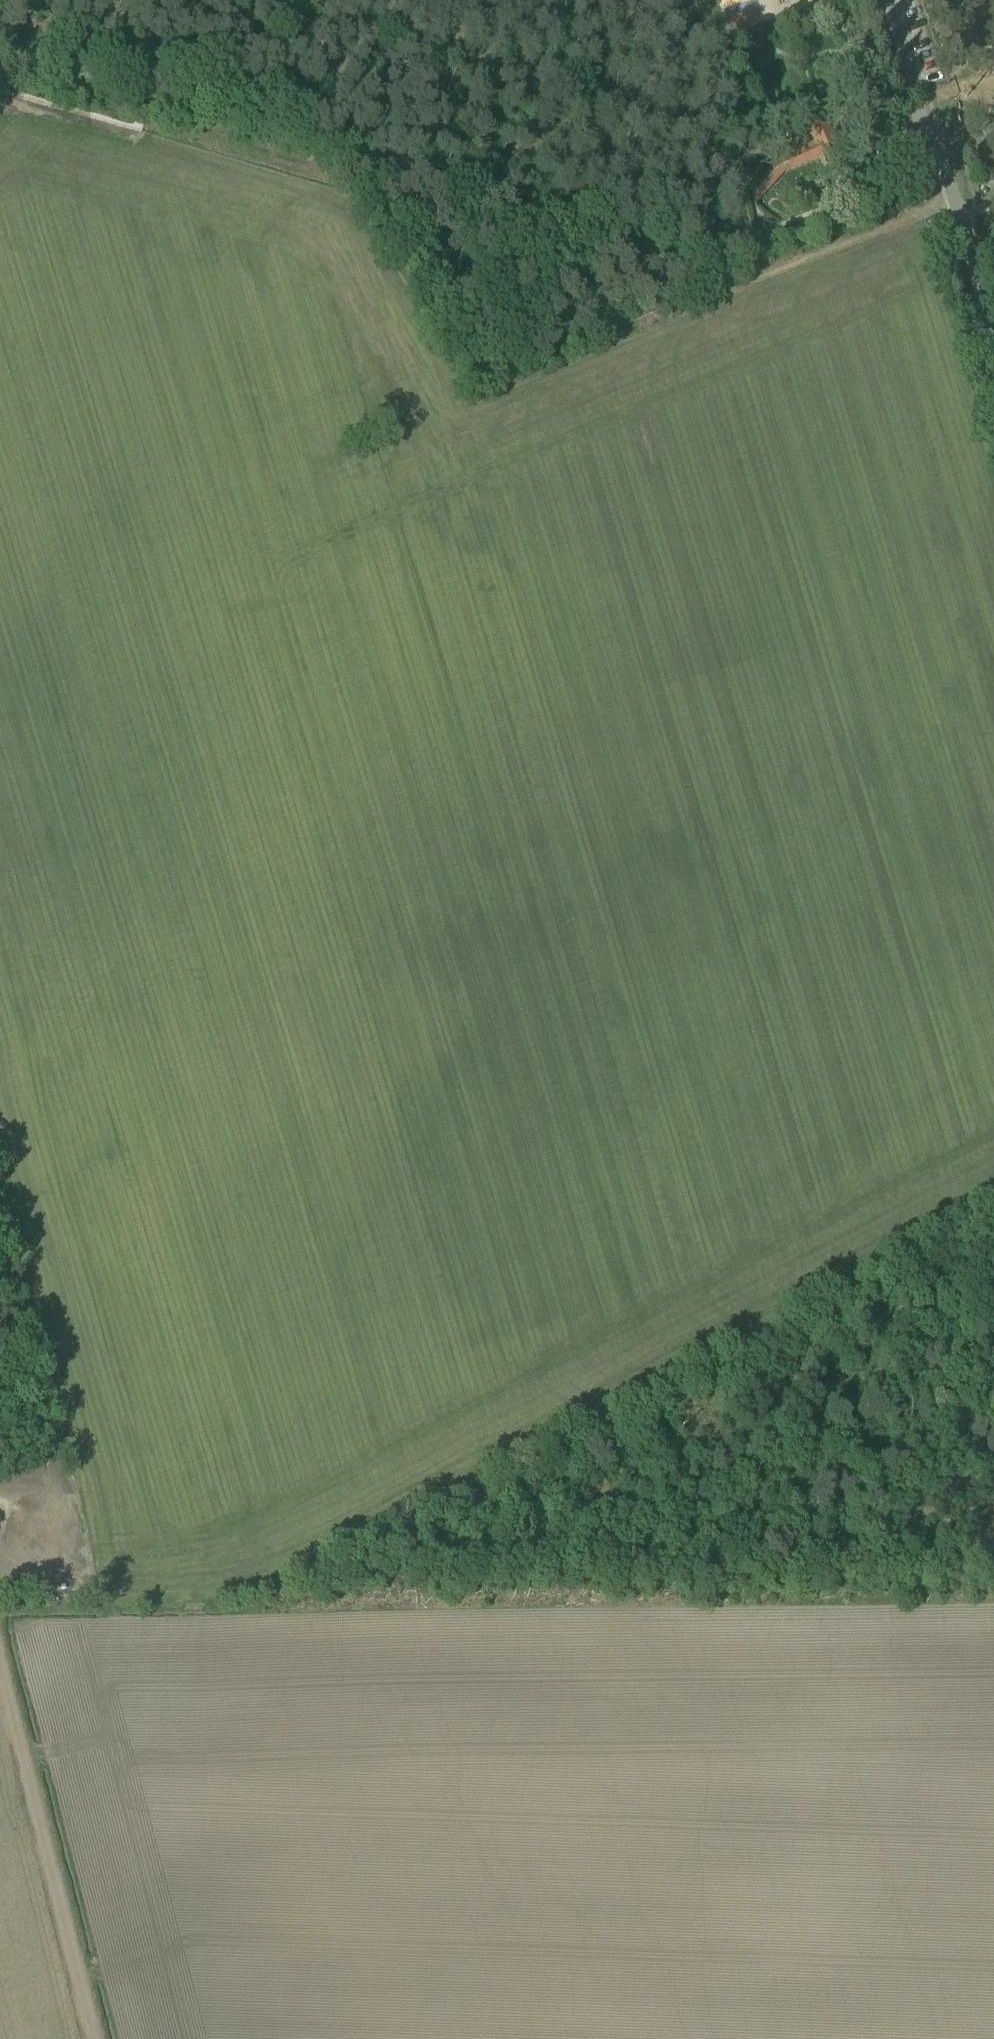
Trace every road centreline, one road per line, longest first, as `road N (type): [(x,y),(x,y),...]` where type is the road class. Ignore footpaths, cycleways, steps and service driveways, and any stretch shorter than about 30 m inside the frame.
road 1 (track): [(93,2038),(0,1664)]
road 2 (unclassified): [(993,320),(890,0)]

